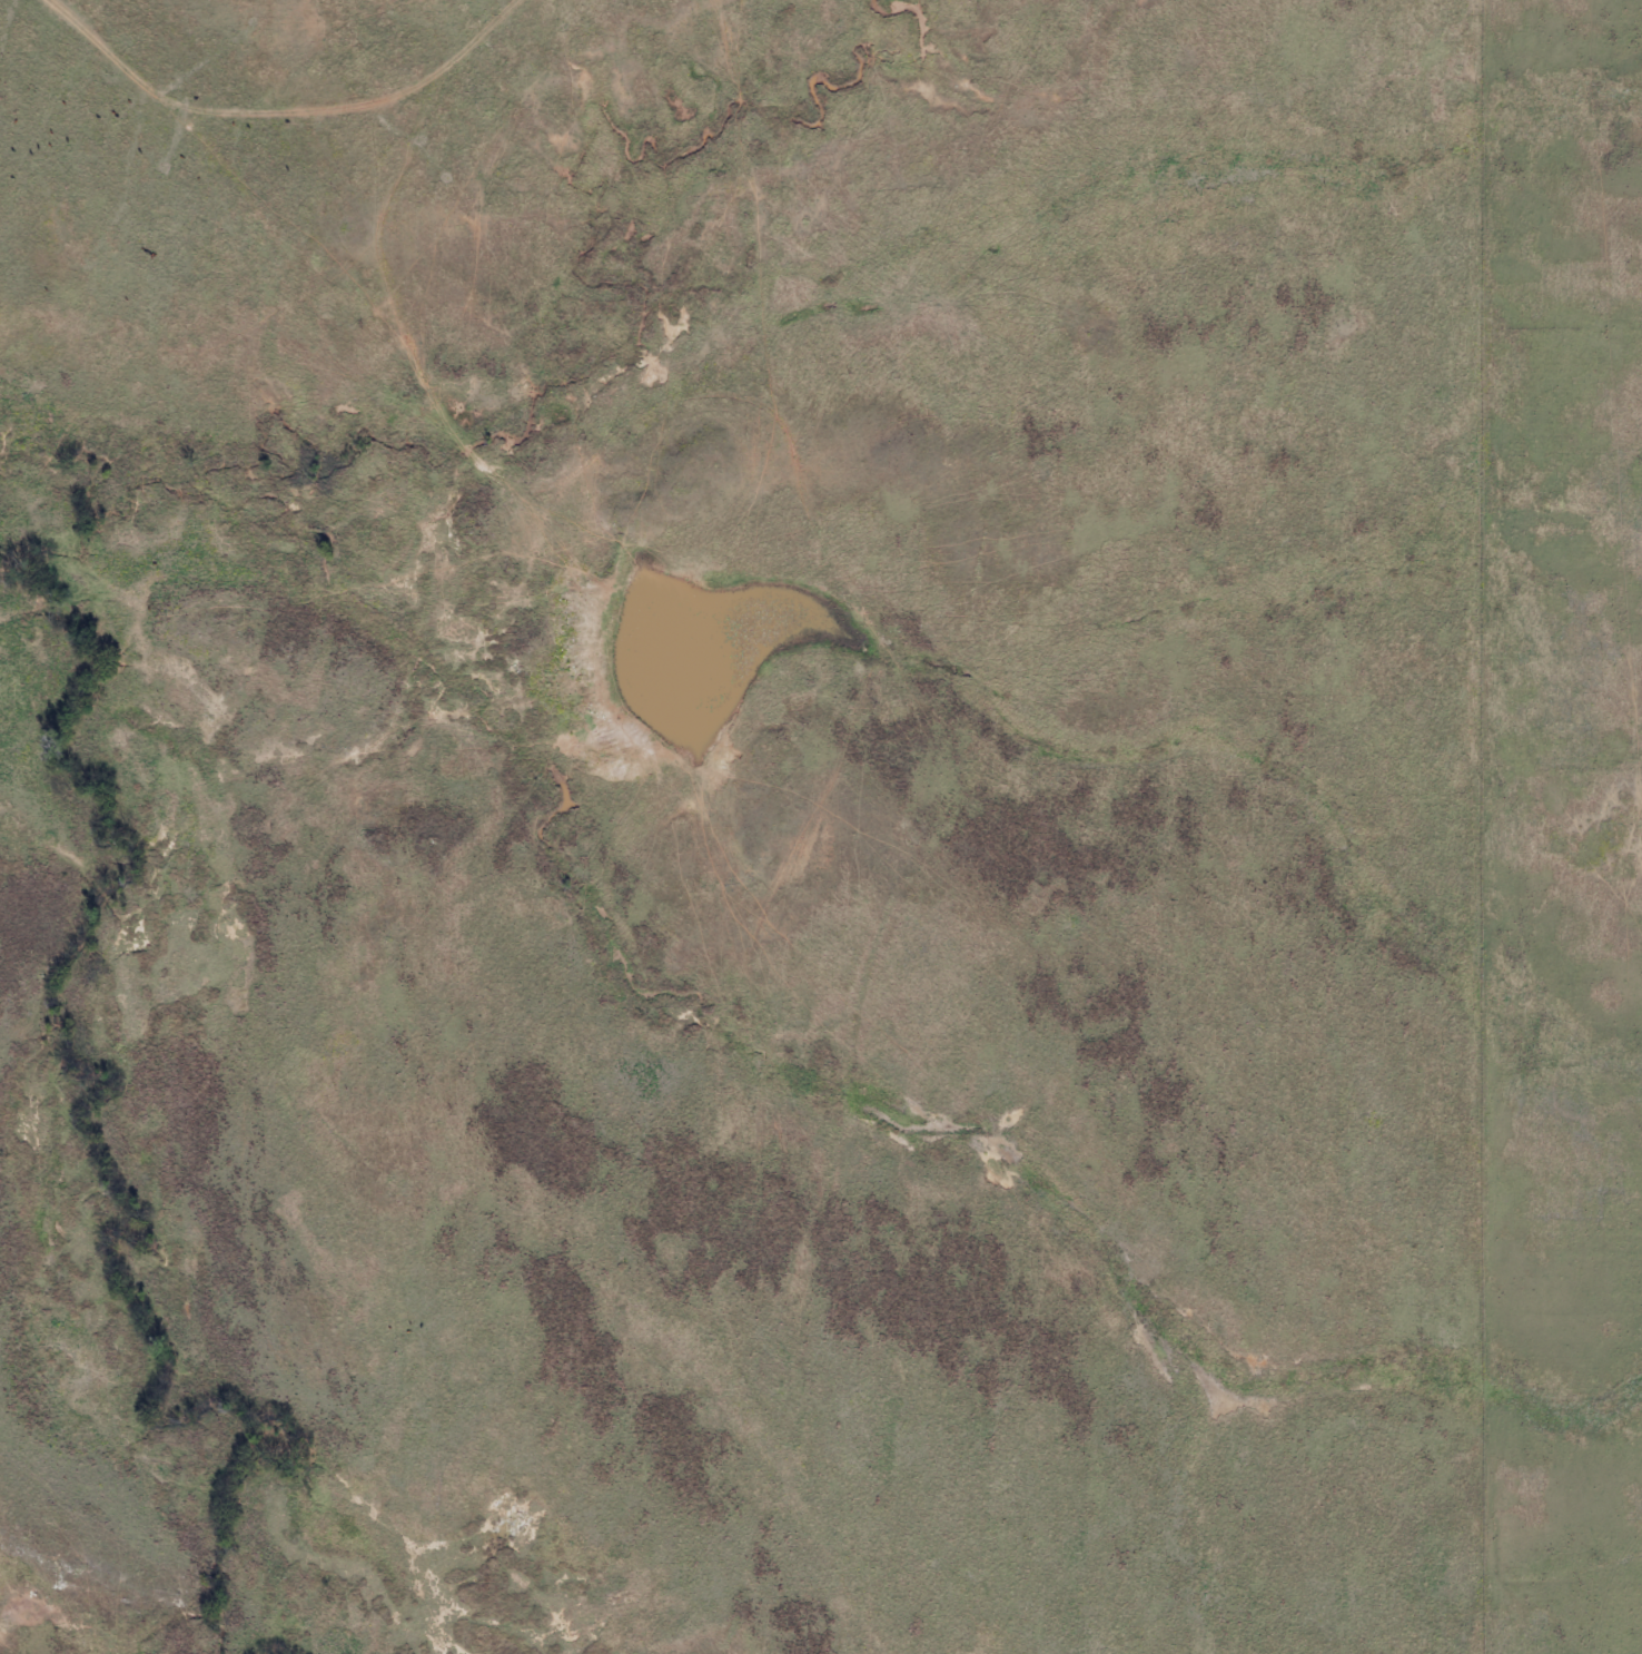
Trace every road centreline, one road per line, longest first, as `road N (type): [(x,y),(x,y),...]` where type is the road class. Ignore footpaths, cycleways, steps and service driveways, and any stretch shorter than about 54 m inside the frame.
road 1 (residential): [(413,364),(431,335),(436,185),(541,0)]

